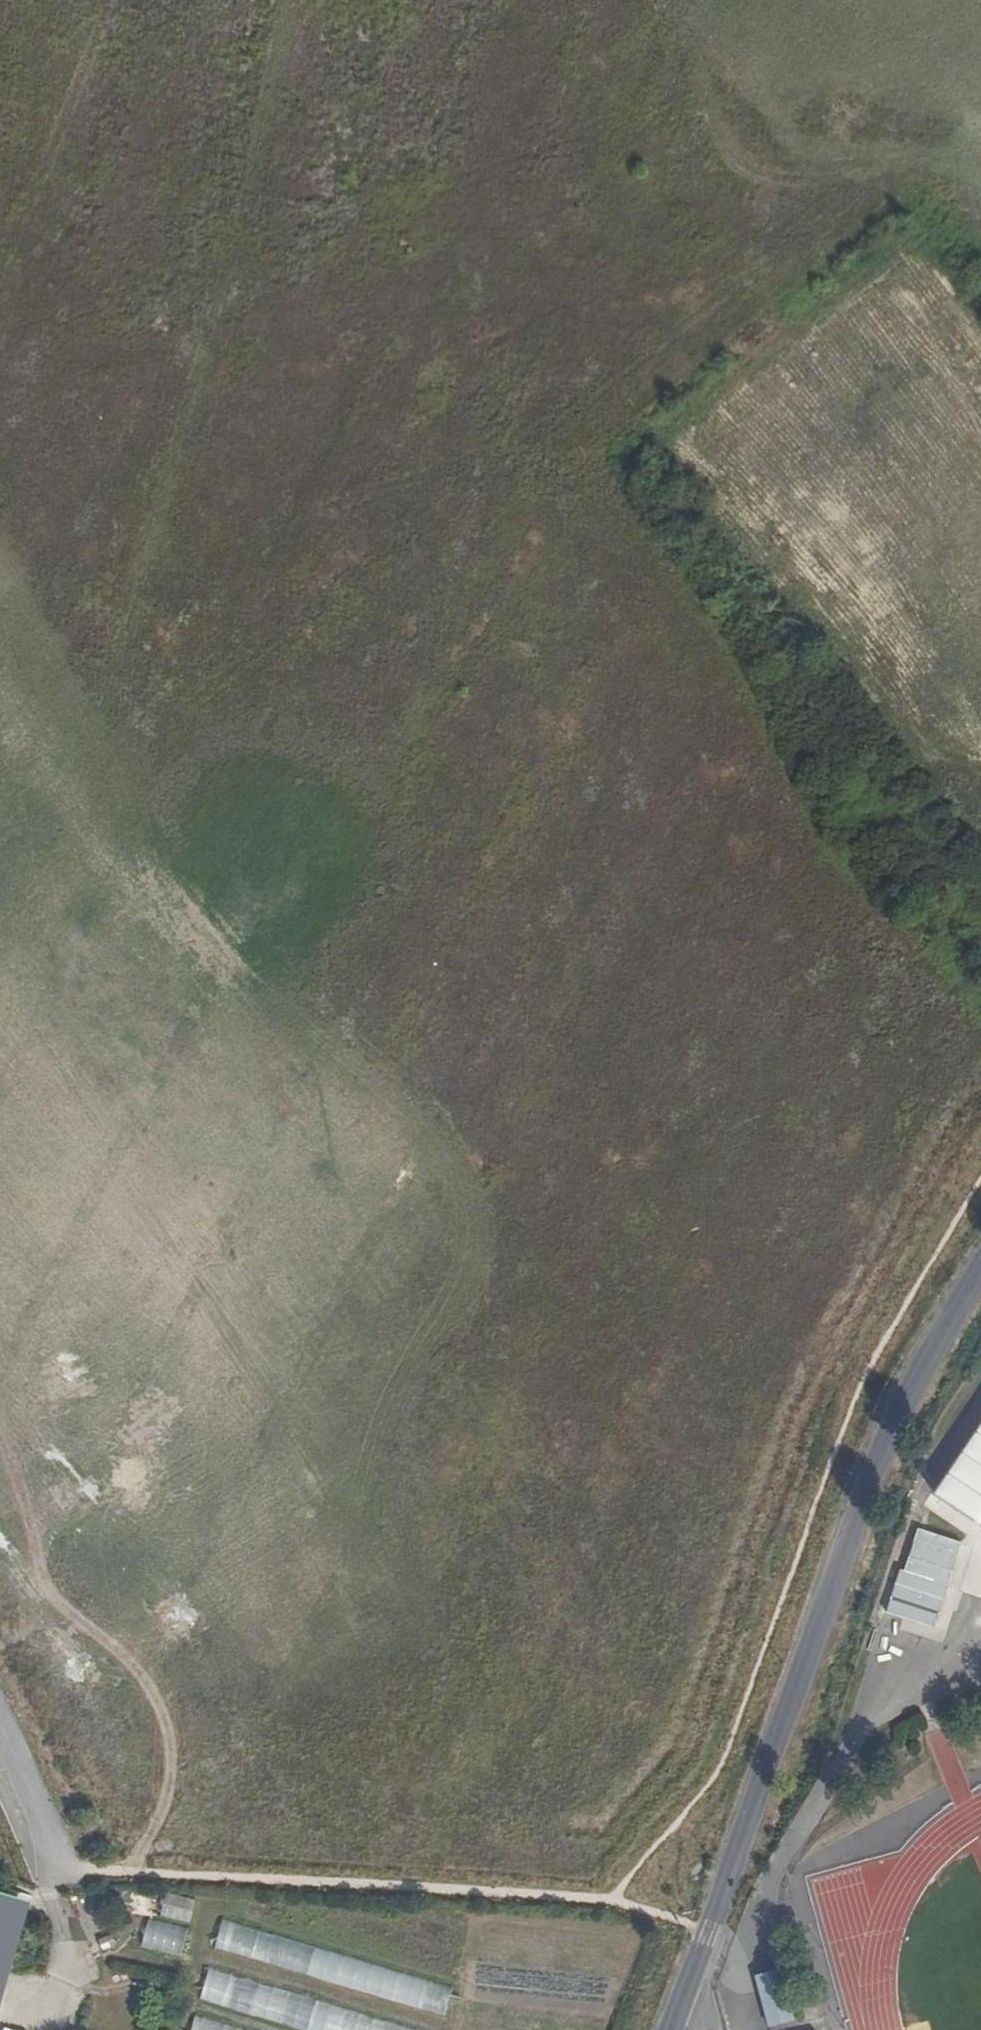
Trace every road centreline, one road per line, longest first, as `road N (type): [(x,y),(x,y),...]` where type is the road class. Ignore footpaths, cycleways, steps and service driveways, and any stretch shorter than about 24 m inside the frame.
road 1 (residential): [(980,1277),(890,1459),(803,1736),(683,2029)]
road 2 (residential): [(66,1866),(0,1726)]

